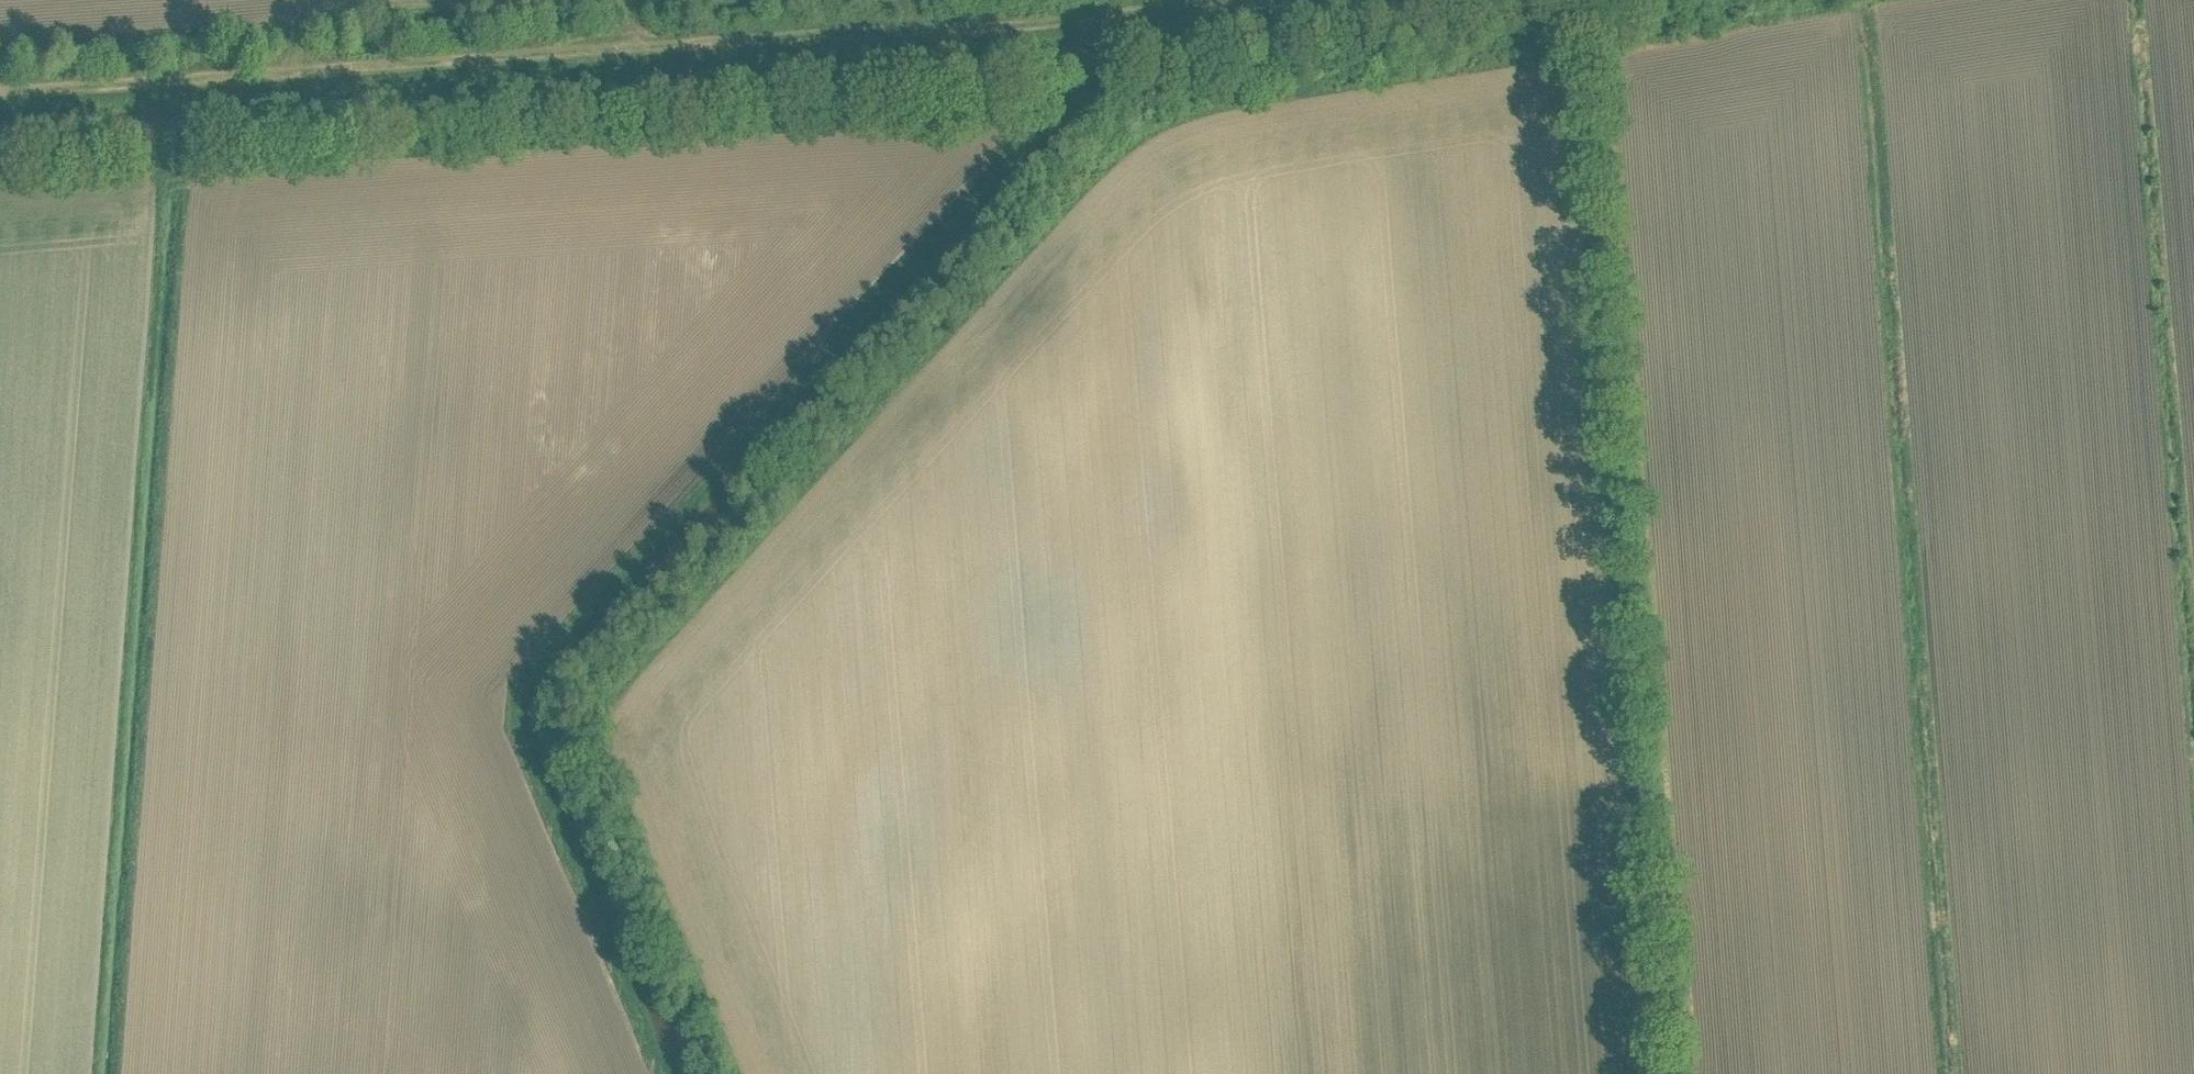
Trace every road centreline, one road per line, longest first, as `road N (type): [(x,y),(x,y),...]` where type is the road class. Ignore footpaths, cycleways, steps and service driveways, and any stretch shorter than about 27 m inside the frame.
road 1 (track): [(1186,0),(1016,27),(0,94)]

